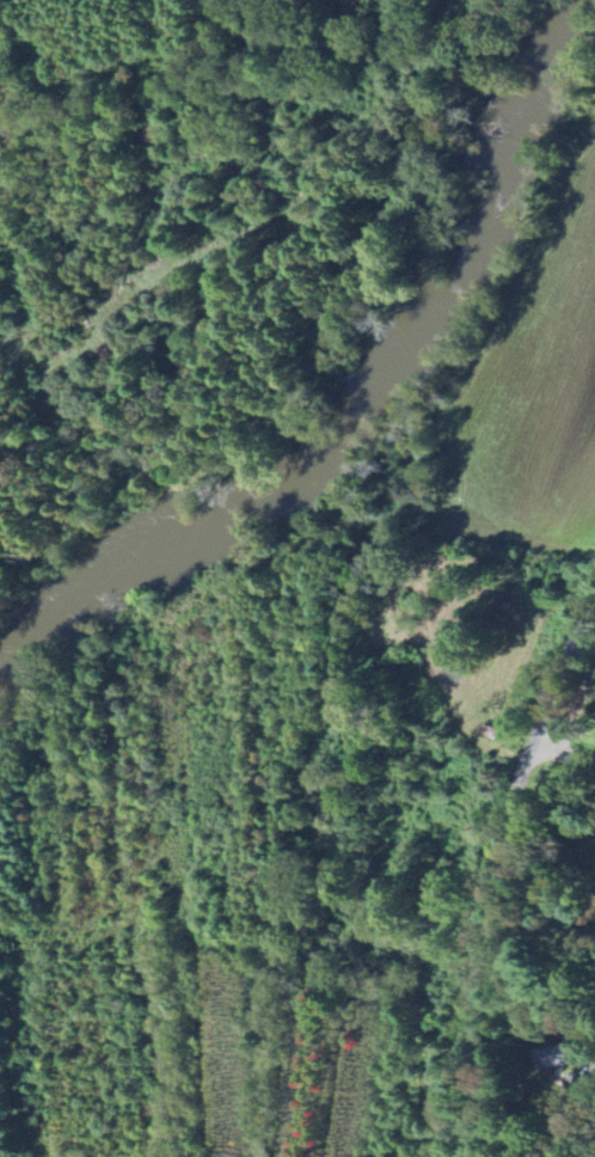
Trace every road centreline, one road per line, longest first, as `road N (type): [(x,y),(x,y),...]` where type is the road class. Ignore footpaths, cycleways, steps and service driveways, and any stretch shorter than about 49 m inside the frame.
road 1 (tertiary): [(438,1156),(504,821),(557,673),(594,600)]

